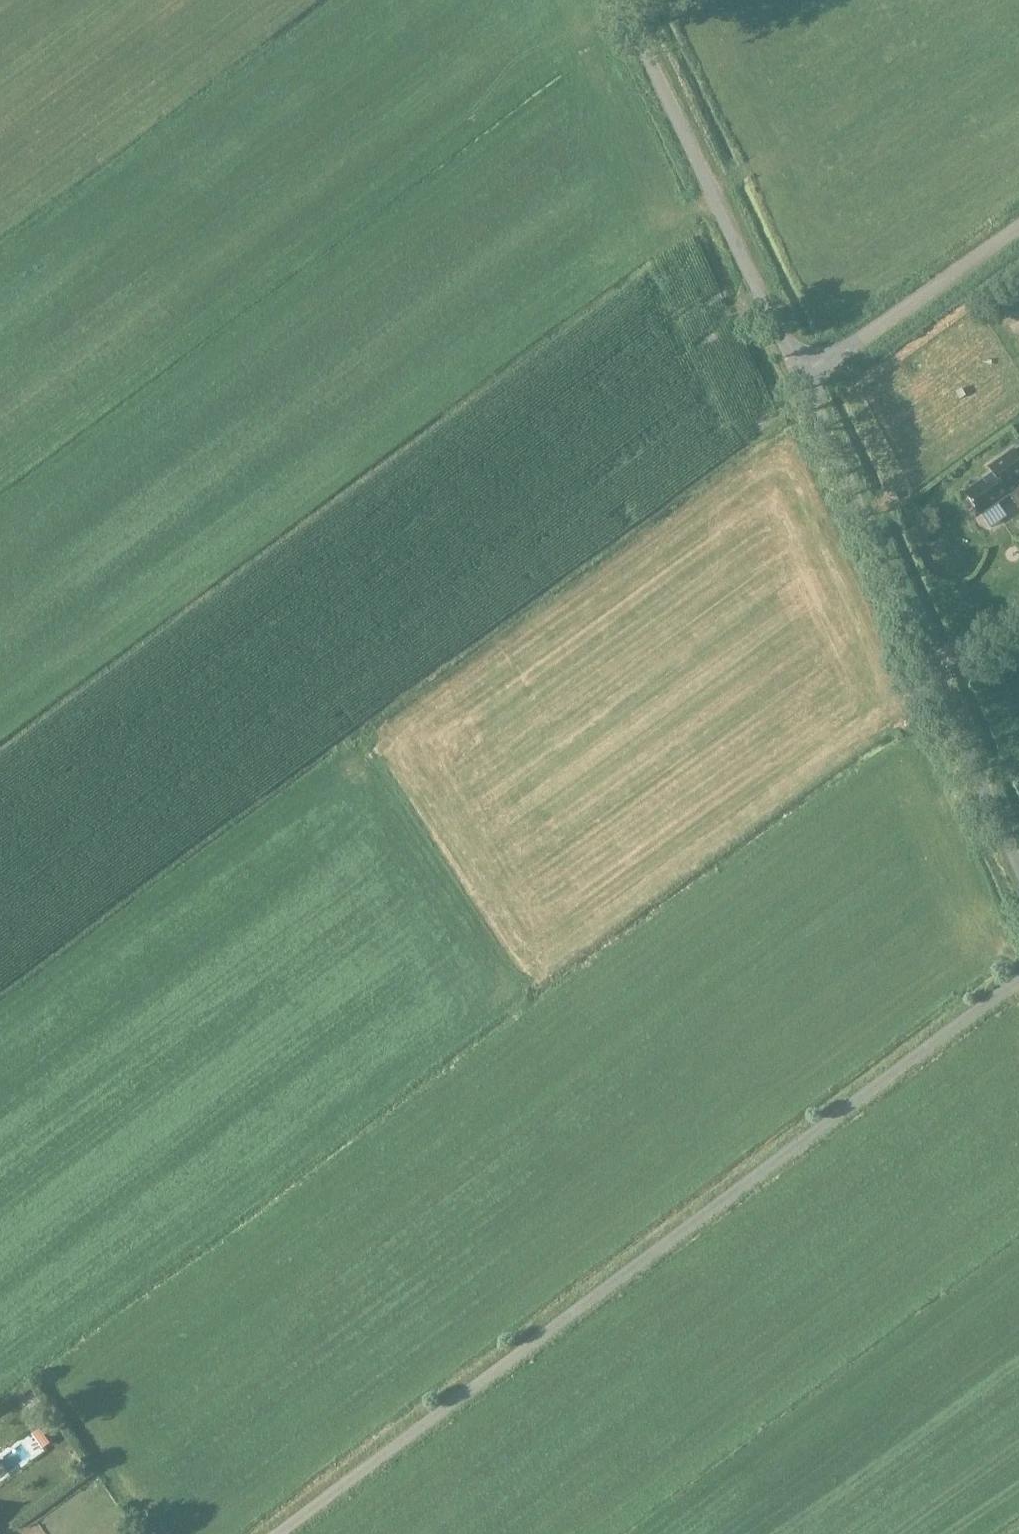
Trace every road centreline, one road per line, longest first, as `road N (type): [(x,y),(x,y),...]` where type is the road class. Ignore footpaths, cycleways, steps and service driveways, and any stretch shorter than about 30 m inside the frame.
road 1 (unclassified): [(1018,981),(277,1533)]
road 2 (unclassified): [(1018,873),(799,381)]
road 3 (unclassified): [(799,381),(619,0)]
road 4 (unclassified): [(799,381),(1018,224)]

